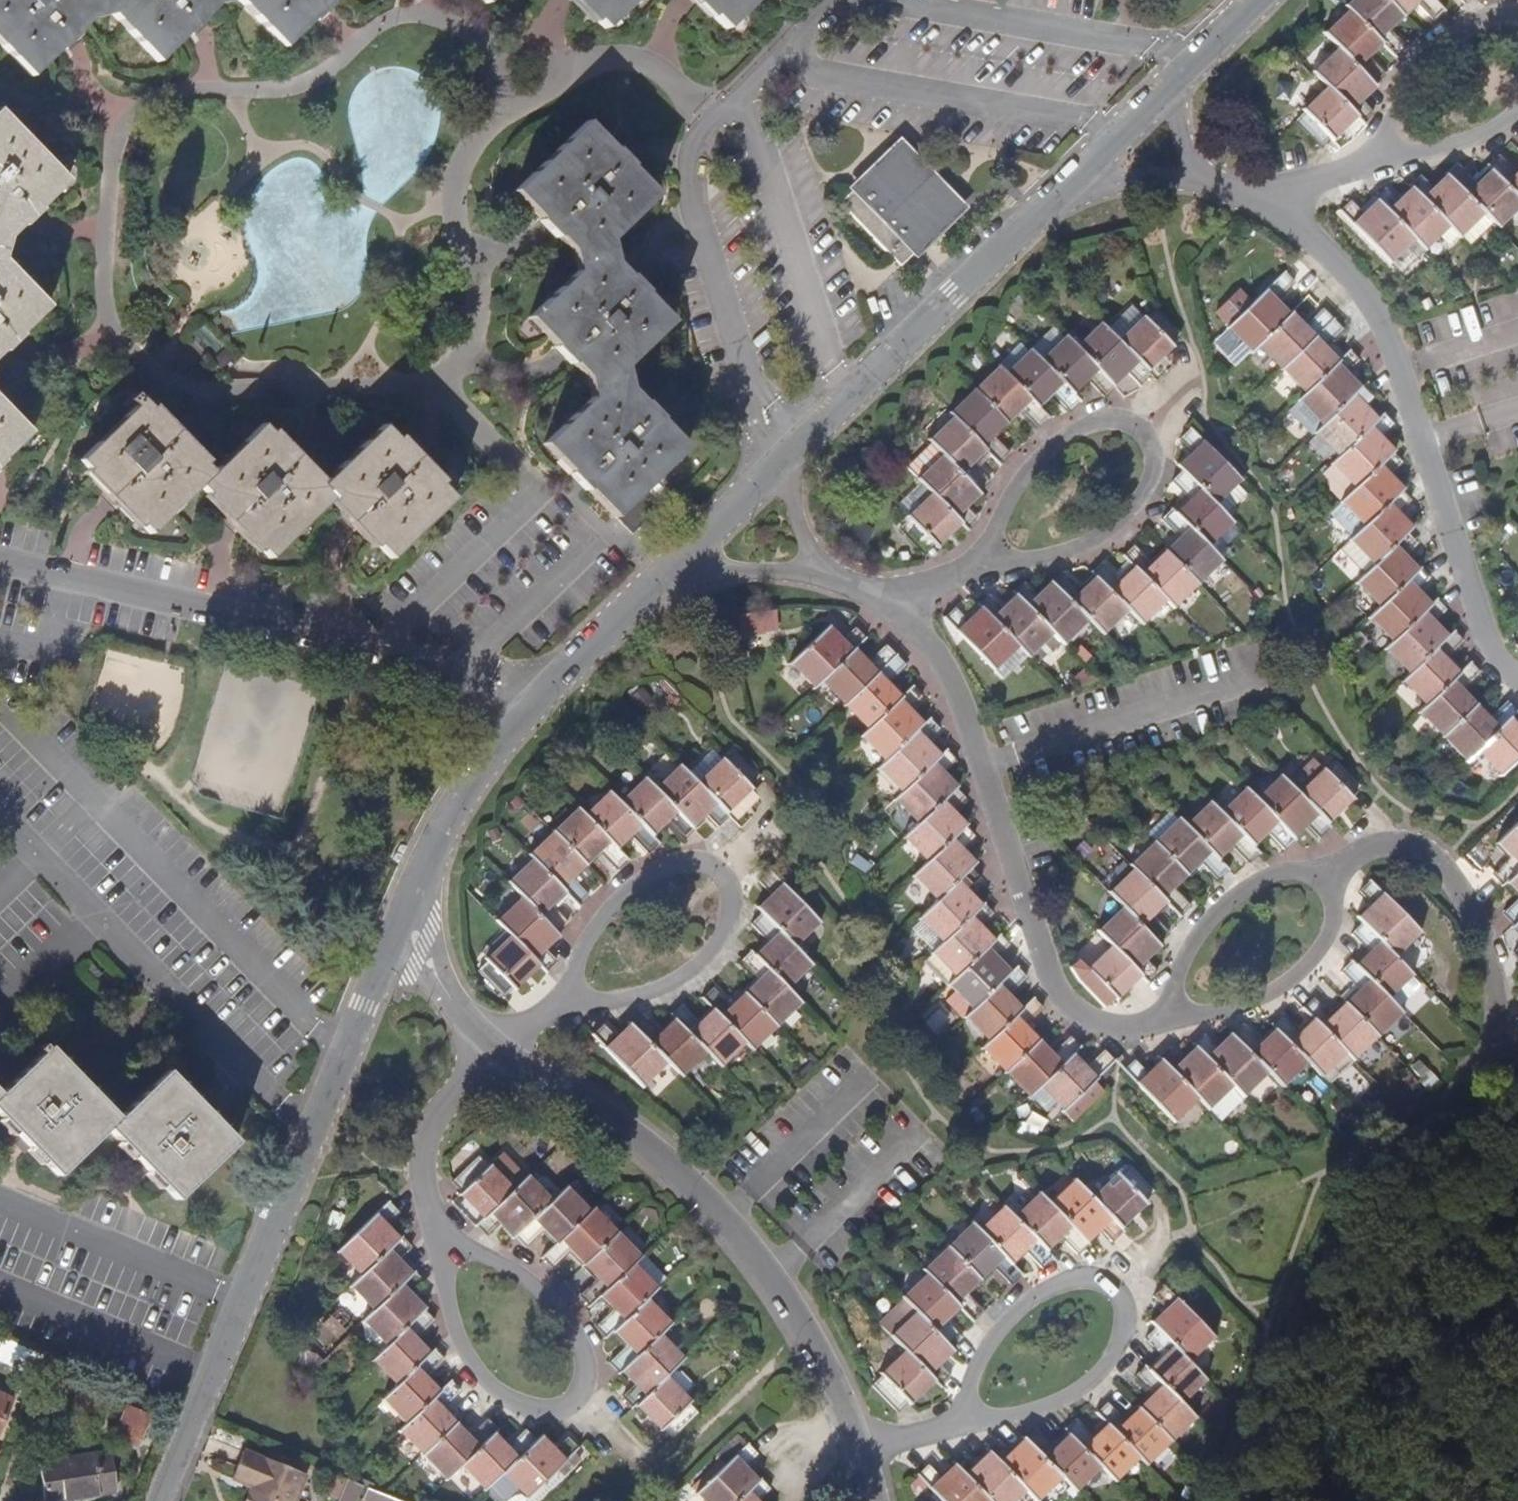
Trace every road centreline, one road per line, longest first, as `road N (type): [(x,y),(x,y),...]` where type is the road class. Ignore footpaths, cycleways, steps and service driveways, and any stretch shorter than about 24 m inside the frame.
road 1 (residential): [(409,901),(158,1500)]
road 2 (residential): [(863,1459),(825,1367),(767,1273),(712,1208),(603,1112),(555,1079),(488,1053)]
road 3 (residential): [(1272,201),(1347,273),(1381,327),(1466,585),(1517,673)]
road 4 (residential): [(904,611),(949,674),(1069,1006),(1122,1029),(1164,1018)]
road 5 (residential): [(435,1242),(448,1322),(475,1372),(515,1406),(562,1410),(587,1379),(581,1343),(568,1321),(512,1269),(452,1245)]
road 6 (residential): [(947,1428),(1027,1413),(1080,1391),(1119,1342),(1125,1314),(1118,1295),(1089,1280),(1051,1286),(996,1335),(969,1380)]
road 7 (residential): [(570,999),(641,994),(695,964),(729,923),(732,898),(722,877),(695,860),(648,875),(609,909),(575,974)]
road 8 (residential): [(681,577),(550,682),(479,772),(409,901)]
road 9 (residential): [(996,555),(1078,547),(1119,521),(1150,476),(1140,429),(1106,419),(1070,434),(1027,474),(1003,522)]
road 10 (residential): [(1058,192),(779,474)]
road 11 (residential): [(1328,870),(1387,844),(1419,847),(1439,861),(1483,944),(1497,1039),(1517,1059)]
road 12 (residential): [(1164,1018),(1229,1007),(1303,966),(1331,915),(1328,870)]
road 13 (residential): [(1328,870),(1265,877),(1222,908),(1191,944),(1164,1018)]
road 14 (residential): [(435,1242),(423,1207),(418,1141),(488,1053)]
road 15 (residential): [(488,1053),(452,1023),(409,901)]
road 16 (residential): [(1517,13),(1486,13),(1460,28),(1388,116)]
road 17 (residential): [(1368,164),(1460,144),(1517,113)]
road 18 (unclassified): [(1058,192),(1098,182),(1207,178)]
road 19 (residential): [(1165,92),(1058,192)]
road 20 (residential): [(779,474),(681,577)]
road 21 (unclassified): [(681,577),(817,566)]
road 22 (residential): [(1261,0),(1165,92)]

